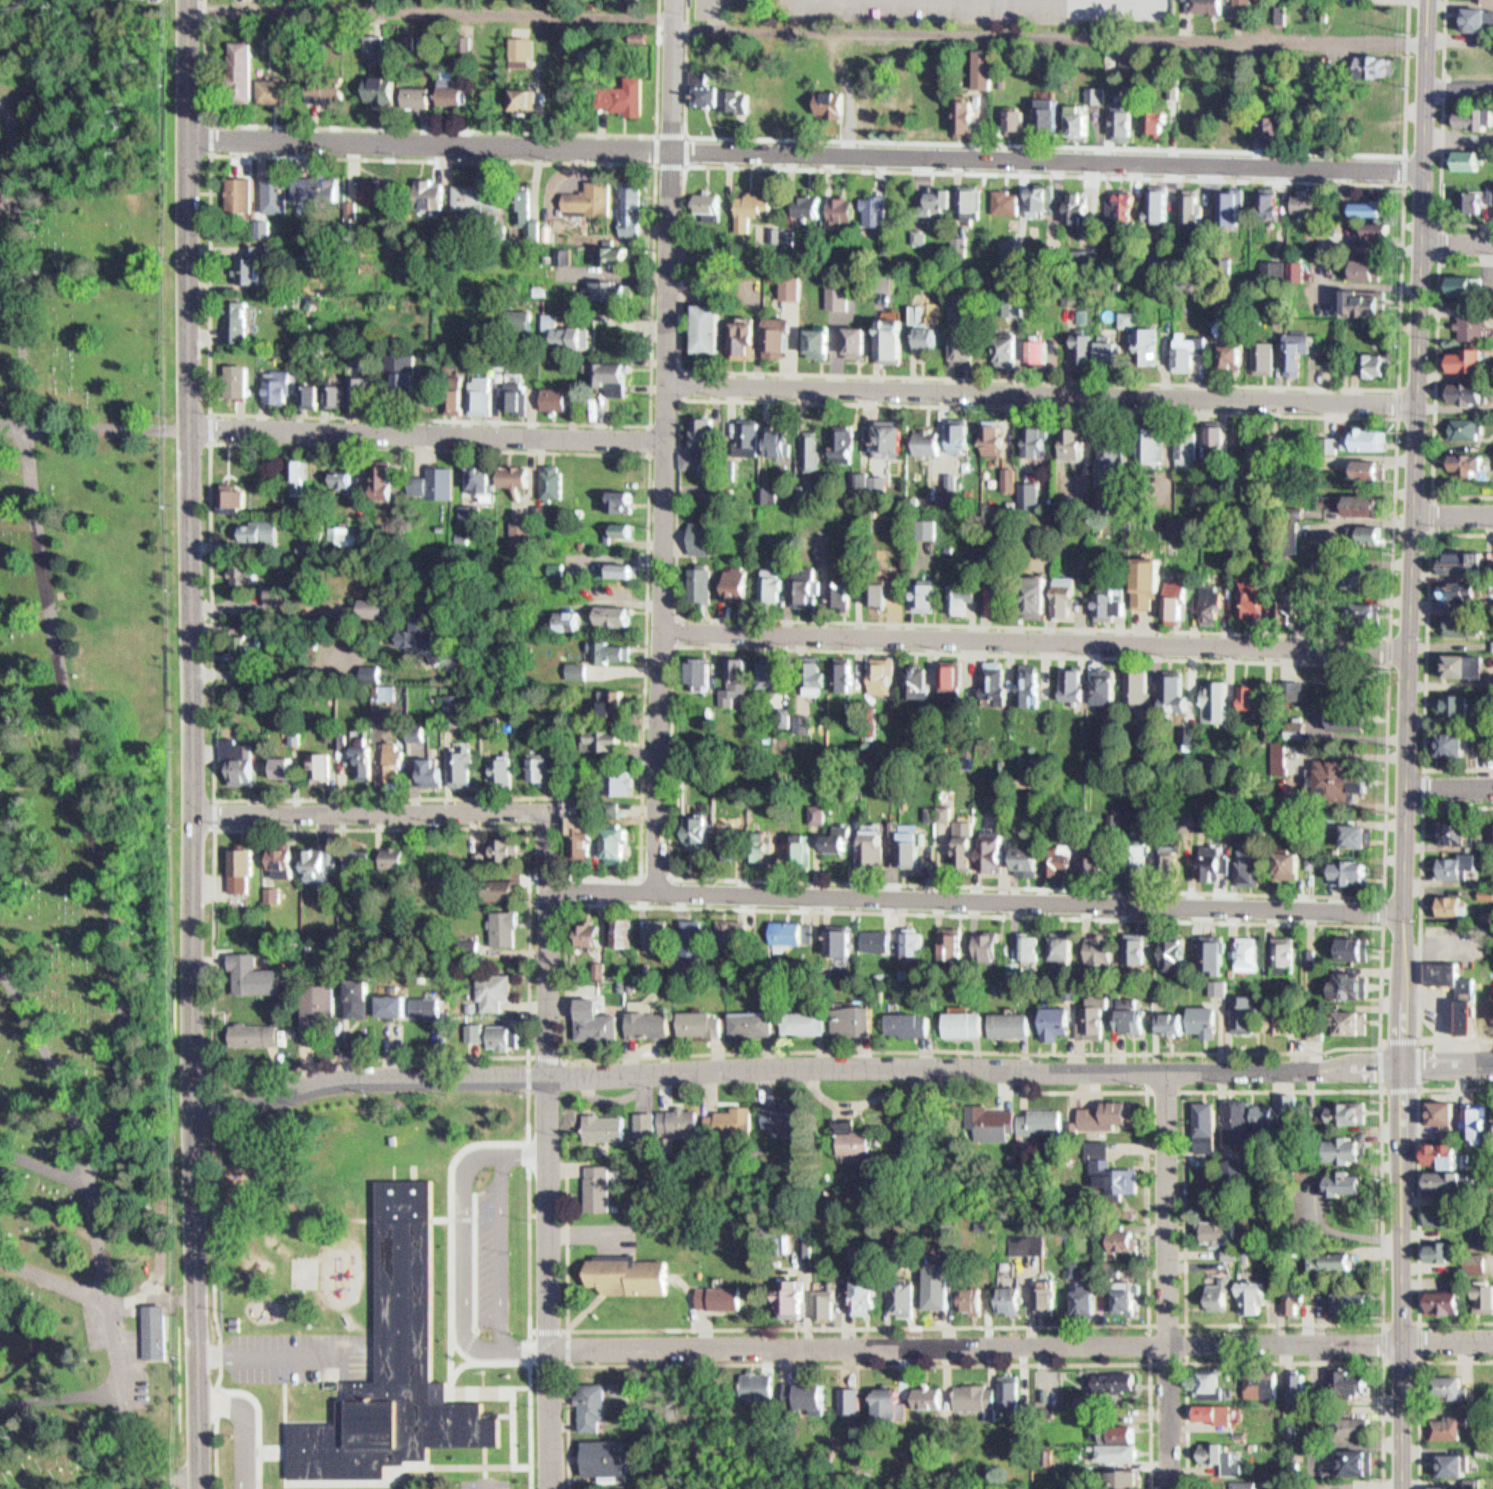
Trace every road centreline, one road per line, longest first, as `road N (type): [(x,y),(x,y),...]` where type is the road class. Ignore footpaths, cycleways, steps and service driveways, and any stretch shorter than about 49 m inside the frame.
road 1 (secondary): [(1402,1488),(1405,660),(1427,0)]
road 2 (tertiary): [(203,1488),(189,0)]
road 3 (residential): [(1492,1066),(851,1064),(379,1076),(196,1109)]
road 4 (residential): [(1421,172),(190,136)]
road 5 (residential): [(552,1348),(1492,1340)]
road 6 (residential): [(657,890),(671,0)]
road 7 (residential): [(1401,910),(549,888)]
road 8 (residential): [(1415,415),(666,393)]
road 9 (residential): [(1405,660),(660,643)]
road 10 (residential): [(553,1488),(548,811)]
road 11 (residential): [(665,452),(192,439)]
road 12 (residential): [(1169,1488),(1166,1070)]
road 13 (residential): [(548,811),(194,814)]

